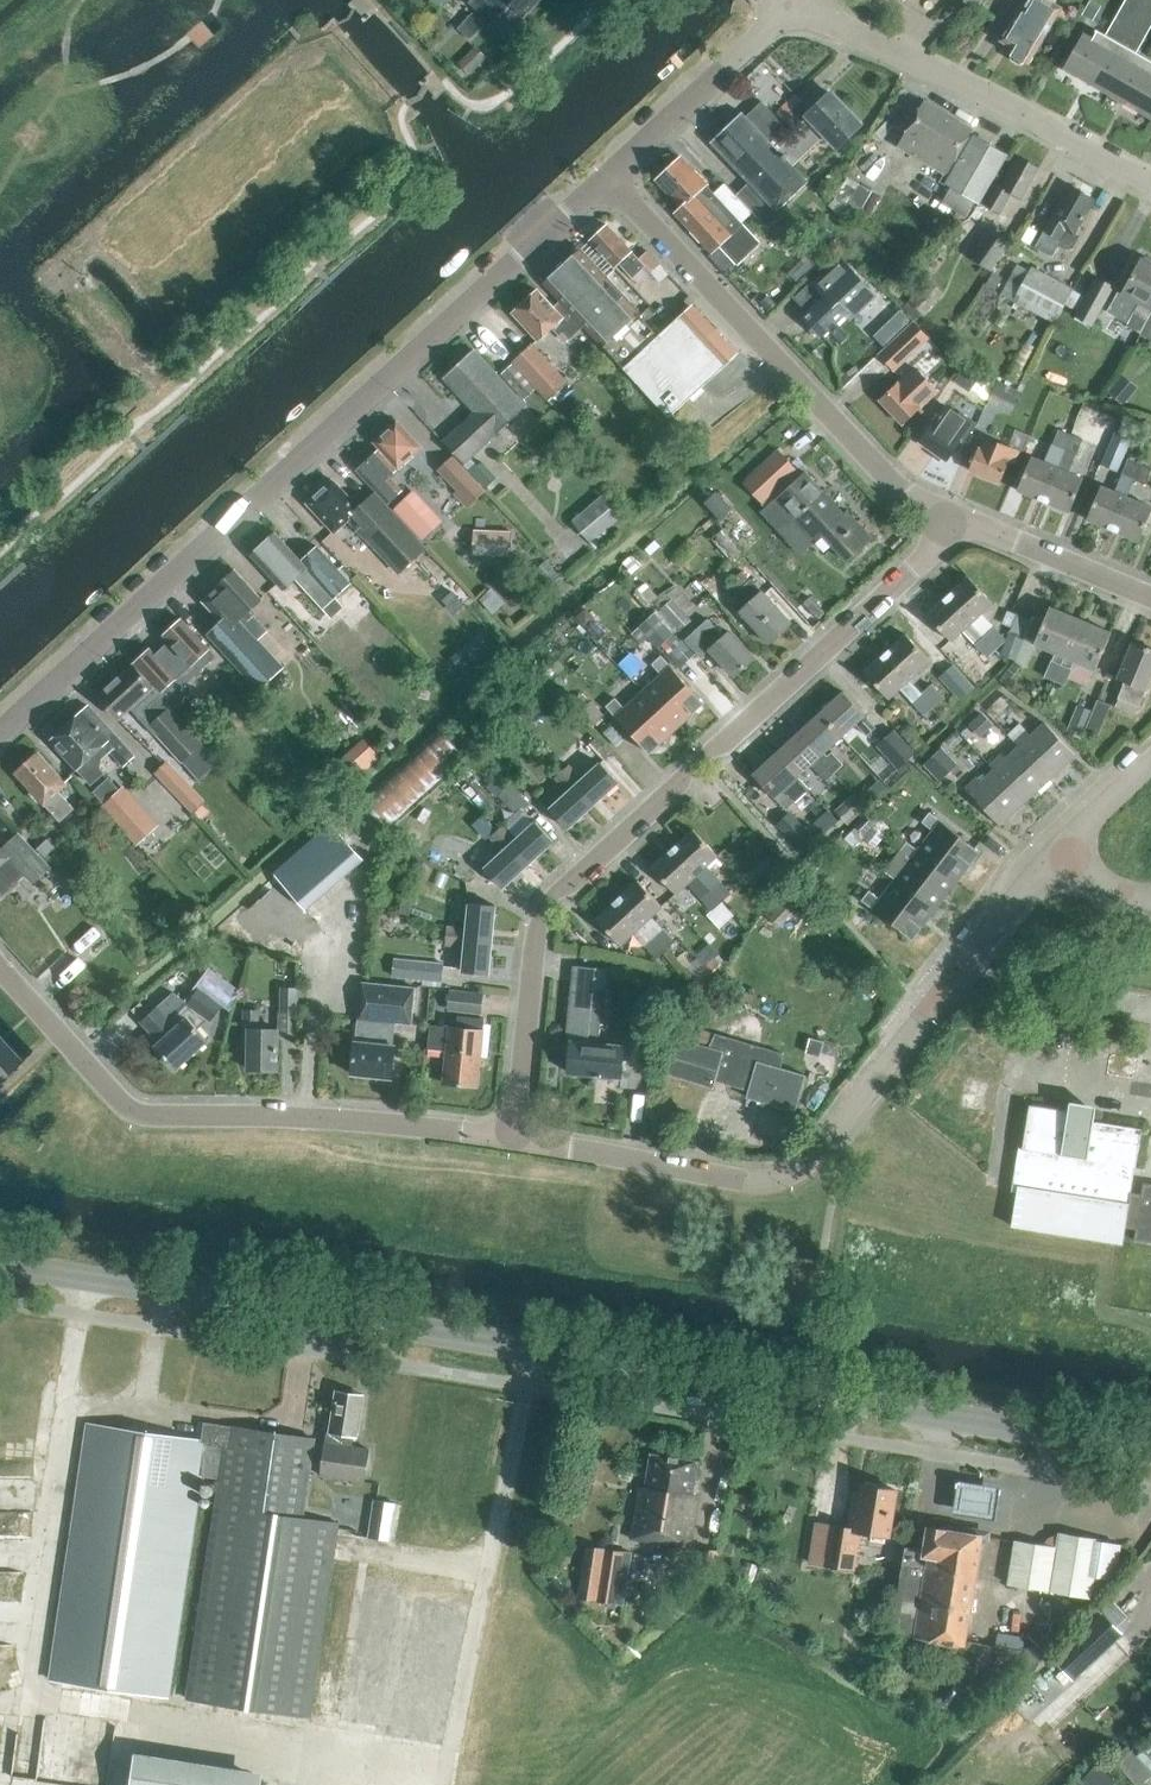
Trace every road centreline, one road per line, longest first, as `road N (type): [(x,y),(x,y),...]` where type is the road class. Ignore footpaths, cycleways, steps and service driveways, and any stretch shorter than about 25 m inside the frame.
road 1 (secondary): [(1150,1451),(0,1261)]
road 2 (tertiary): [(0,743),(606,174)]
road 3 (residential): [(516,1138),(538,935),(552,901),(909,574),(958,520)]
road 4 (residential): [(516,1138),(743,1181),(800,1173),(1008,904),(1061,848)]
road 5 (residential): [(0,974),(137,1113),(516,1138)]
road 6 (residential): [(958,520),(901,490),(606,174)]
road 7 (residential): [(1150,190),(854,33),(784,6)]
road 8 (tertiary): [(606,174),(784,6)]
road 9 (residential): [(1150,598),(958,520)]
road 10 (residential): [(1061,848),(1150,760)]

